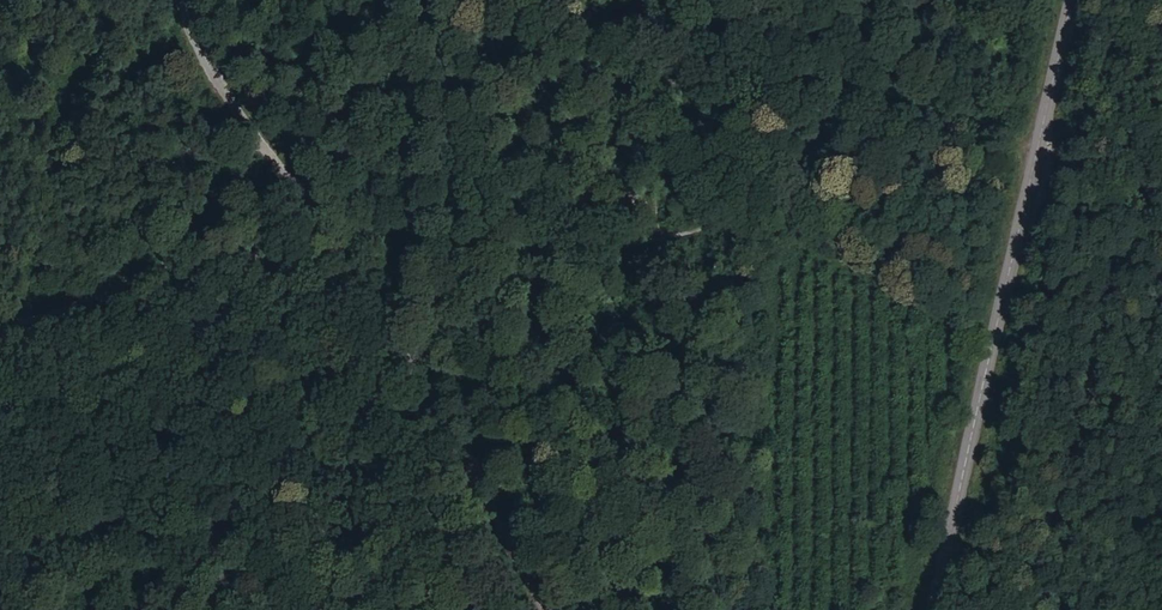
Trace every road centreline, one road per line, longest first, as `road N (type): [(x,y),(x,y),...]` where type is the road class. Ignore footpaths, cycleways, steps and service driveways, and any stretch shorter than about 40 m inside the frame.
road 1 (track): [(1040,142),(935,113),(902,117),(813,148),(714,228),(561,259),(395,238),(236,253),(173,266),(0,327)]
road 2 (track): [(542,609),(437,412),(333,242),(211,74),(177,0)]
road 3 (tertiary): [(930,609),(1072,0)]

